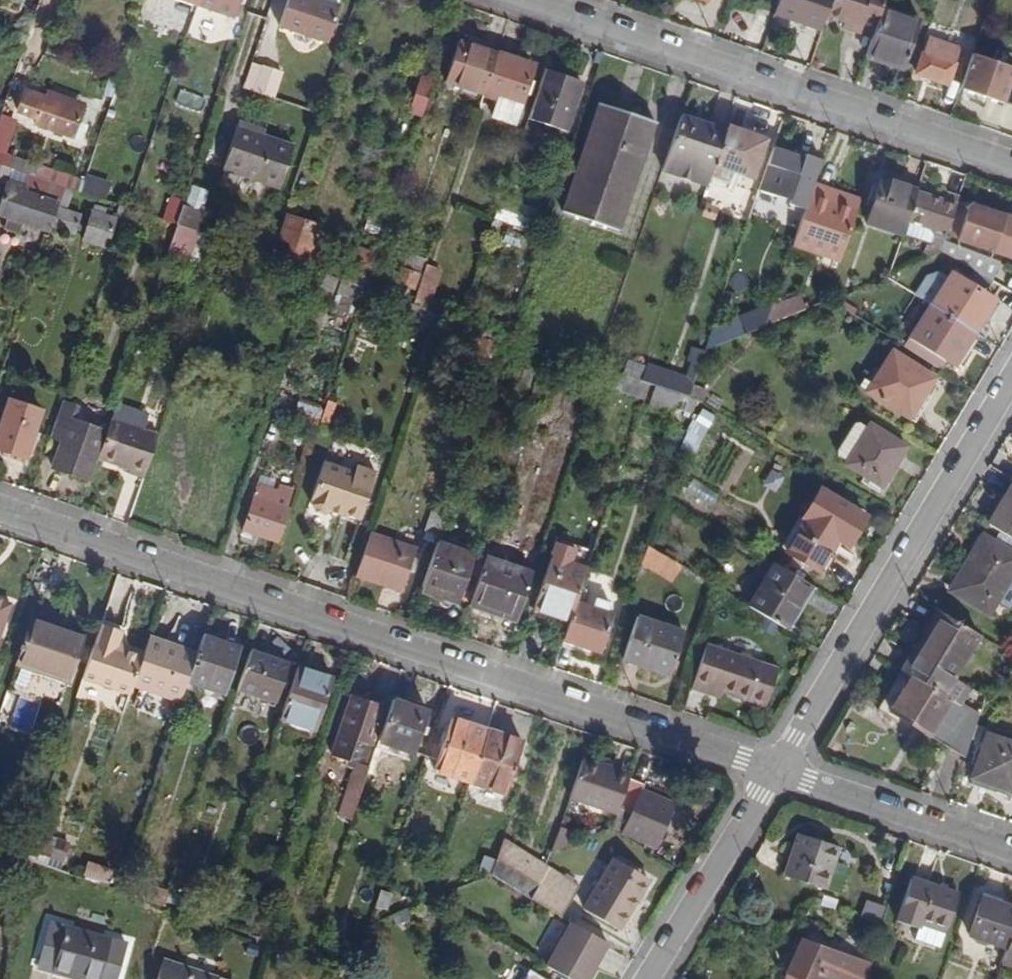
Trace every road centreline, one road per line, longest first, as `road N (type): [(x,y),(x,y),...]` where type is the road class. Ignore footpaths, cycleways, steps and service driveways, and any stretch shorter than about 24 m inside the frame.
road 1 (residential): [(766,767),(0,509)]
road 2 (residential): [(529,0),(1011,163)]
road 3 (residential): [(766,767),(1011,372)]
road 4 (residential): [(1011,850),(766,767)]
road 5 (residential): [(639,978),(766,767)]

